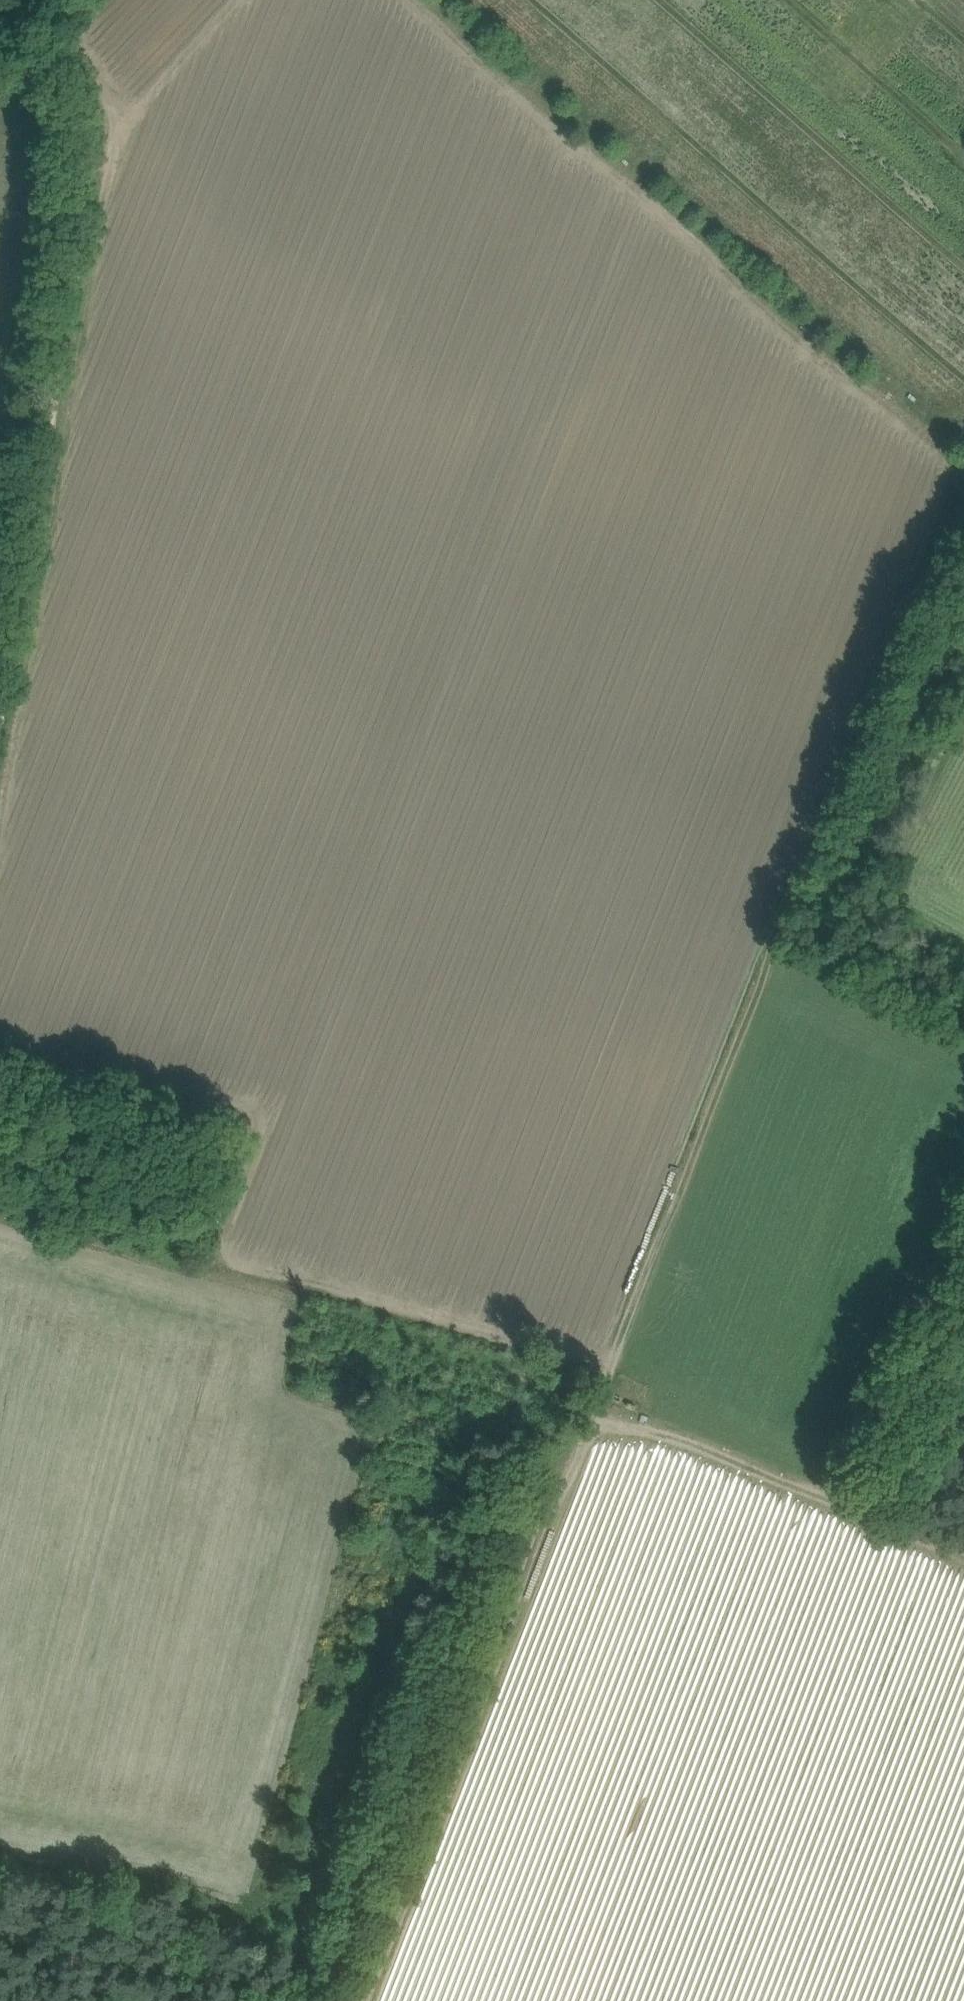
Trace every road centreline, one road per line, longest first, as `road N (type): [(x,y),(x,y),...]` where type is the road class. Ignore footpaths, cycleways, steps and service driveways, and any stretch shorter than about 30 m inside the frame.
road 1 (track): [(963,1556),(700,1444),(654,1432),(584,1435),(359,2000)]
road 2 (track): [(72,28),(84,149),(77,289),(0,715)]

